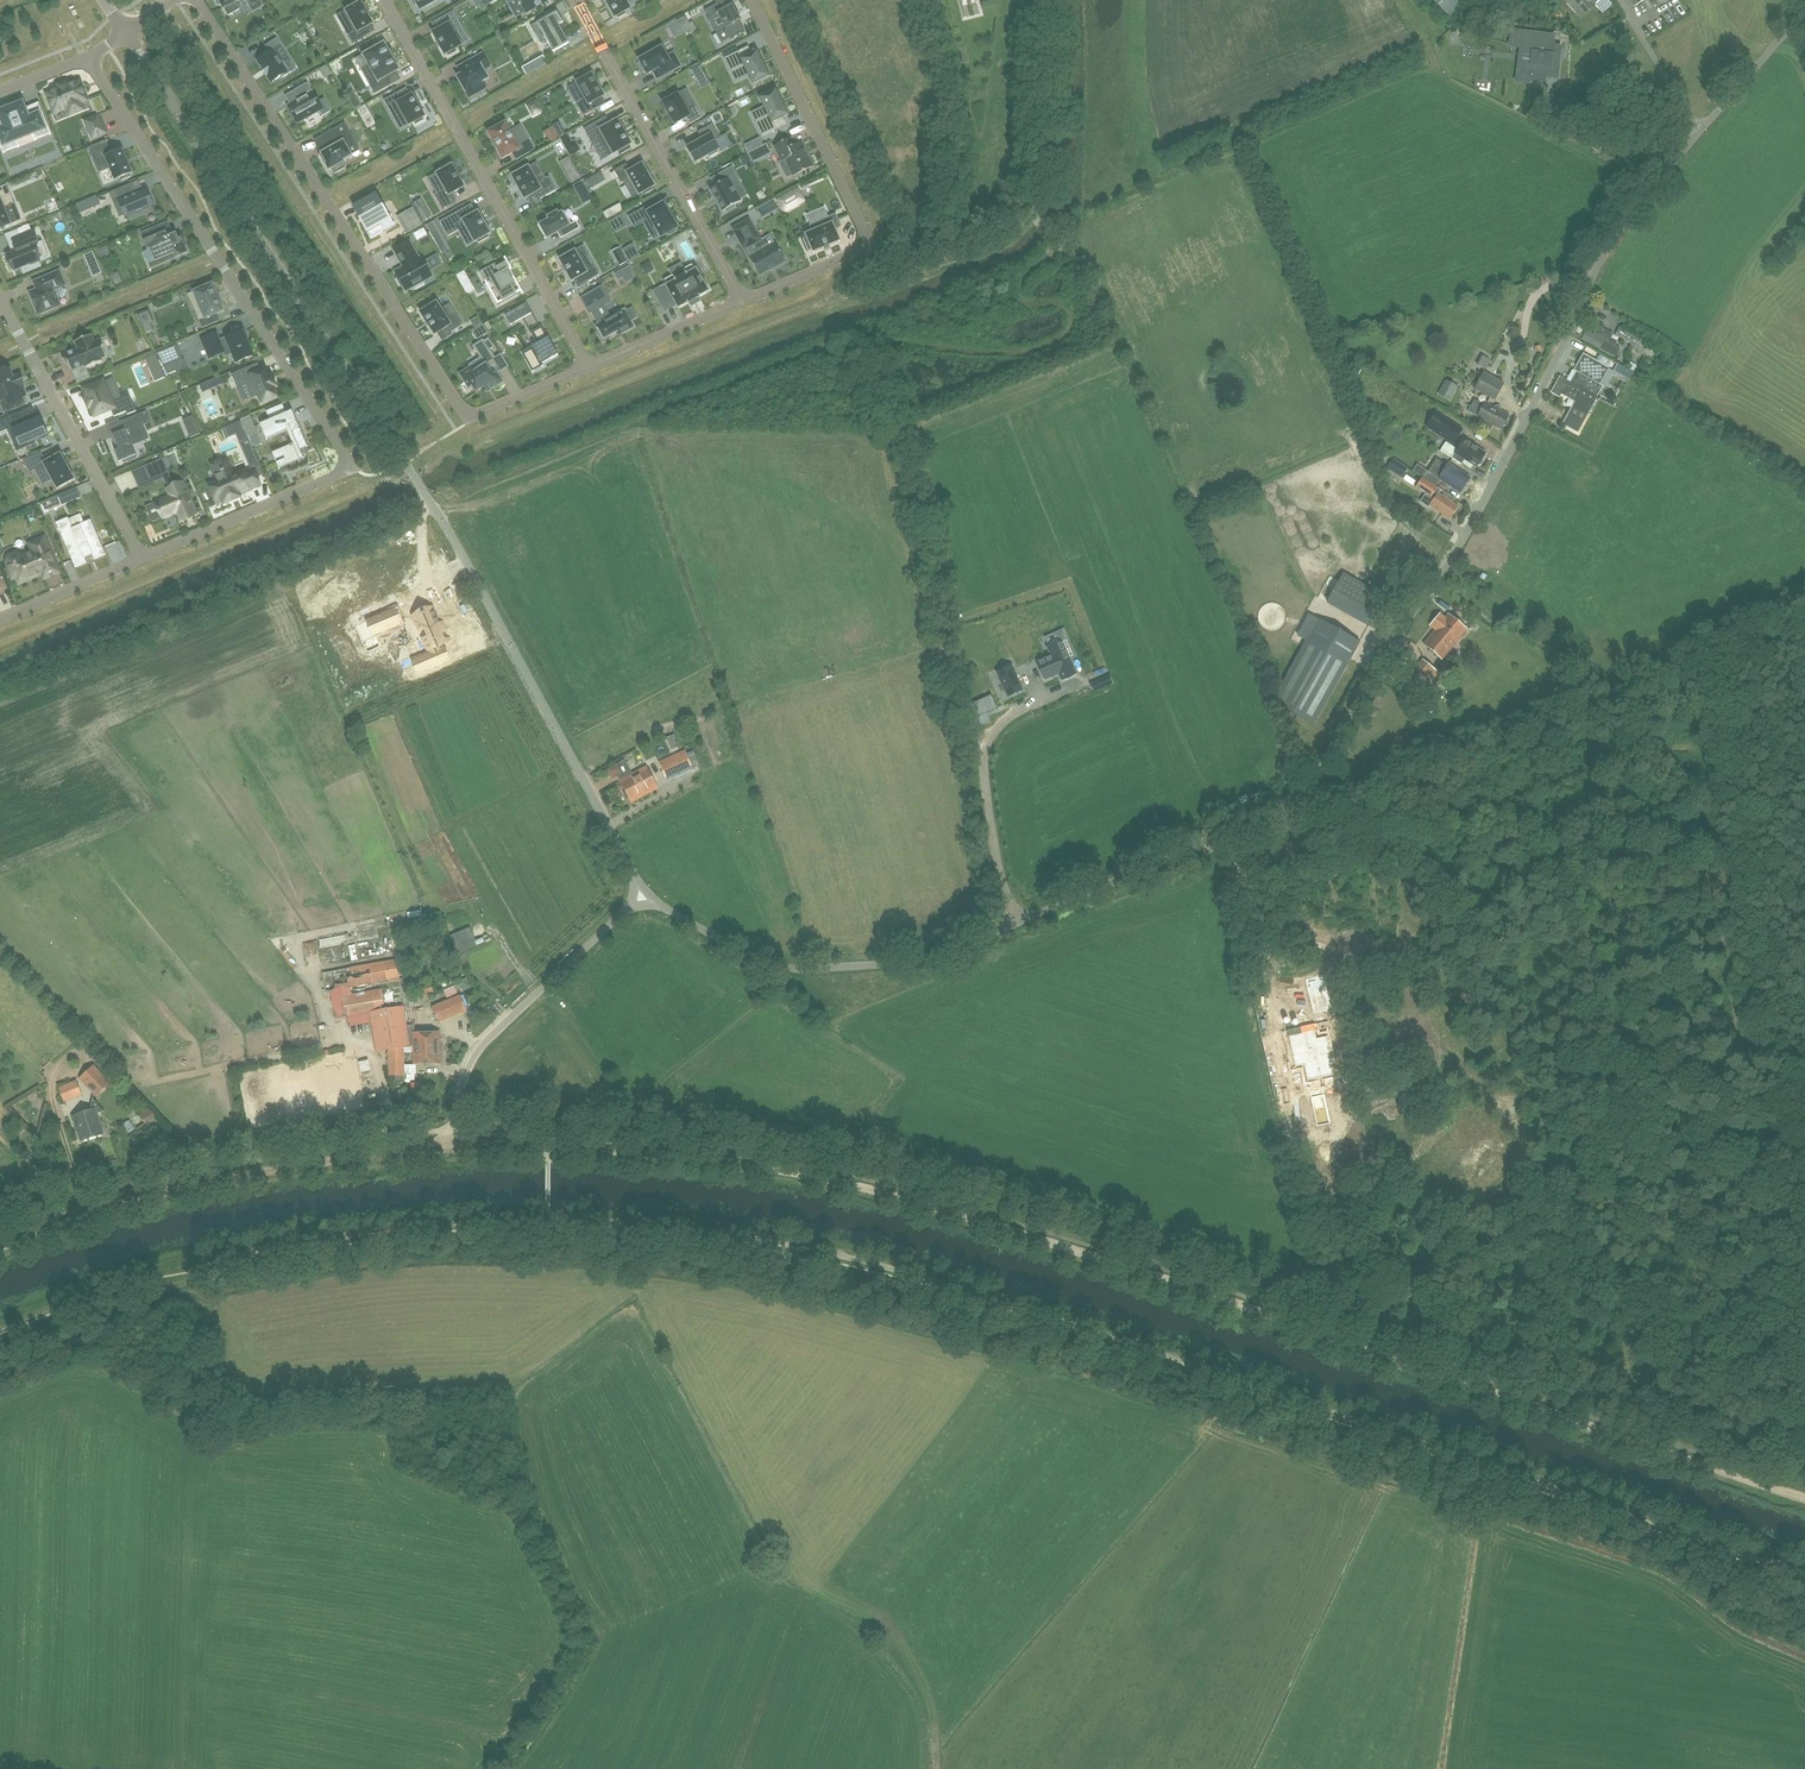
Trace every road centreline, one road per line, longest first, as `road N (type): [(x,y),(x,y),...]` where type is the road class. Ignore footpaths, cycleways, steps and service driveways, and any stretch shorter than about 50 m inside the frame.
road 1 (track): [(184,1275),(257,1250),(454,1224),(665,1226),(802,1246),(1000,1299),(1804,1573)]
road 2 (unclassified): [(662,905),(780,966),(903,961),(1299,798),(1457,552),(1616,239),(1804,6)]
road 3 (track): [(1798,1491),(884,1193),(610,1150),(452,1146)]
road 4 (residential): [(142,558),(331,481),(346,457),(92,58)]
road 5 (residential): [(196,0),(469,421),(590,367)]
road 6 (residential): [(414,473),(127,34)]
road 7 (track): [(0,1252),(172,1190),(452,1146)]
road 8 (unclassified): [(637,879),(414,473)]
road 9 (residential): [(385,0),(590,367)]
road 10 (residential): [(741,302),(857,253),(867,239),(753,0)]
road 11 (residential): [(741,302),(577,0)]
road 12 (unclassified): [(452,1146),(464,1078),(481,1046),(629,908)]
road 13 (residential): [(0,297),(142,558)]
road 14 (residential): [(590,367),(741,302)]
road 15 (residential): [(0,621),(142,558)]

